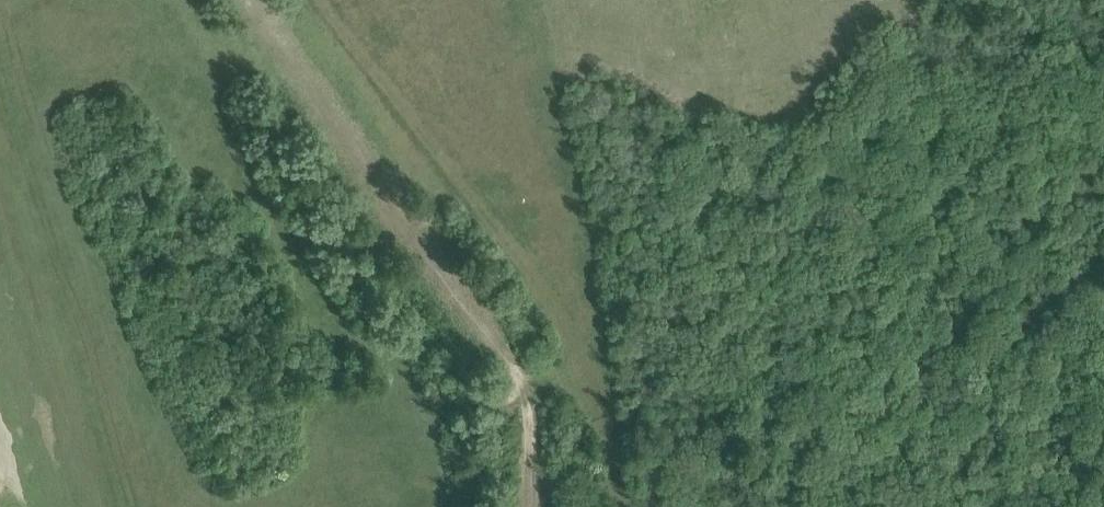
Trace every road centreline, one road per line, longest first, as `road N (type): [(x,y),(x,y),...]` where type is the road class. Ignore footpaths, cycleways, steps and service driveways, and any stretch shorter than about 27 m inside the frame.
road 1 (track): [(501,0),(561,262),(370,0)]

